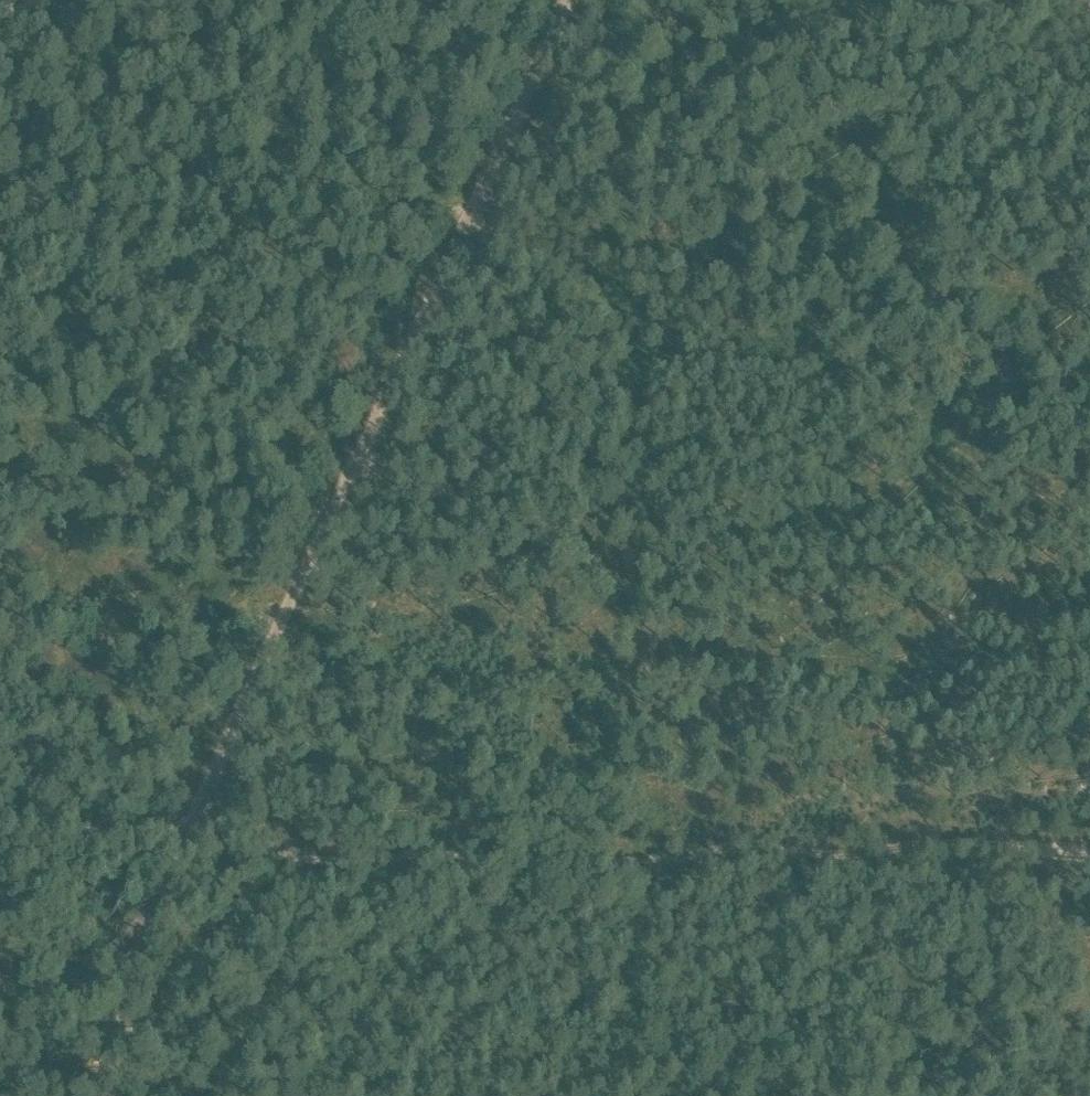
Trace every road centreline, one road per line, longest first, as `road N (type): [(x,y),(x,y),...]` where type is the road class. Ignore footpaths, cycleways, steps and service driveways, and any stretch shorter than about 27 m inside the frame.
road 1 (track): [(189,831),(464,244),(568,0)]
road 2 (track): [(189,831),(1089,856)]
road 3 (track): [(115,1095),(129,991),(189,831)]
road 4 (track): [(0,817),(189,831)]

